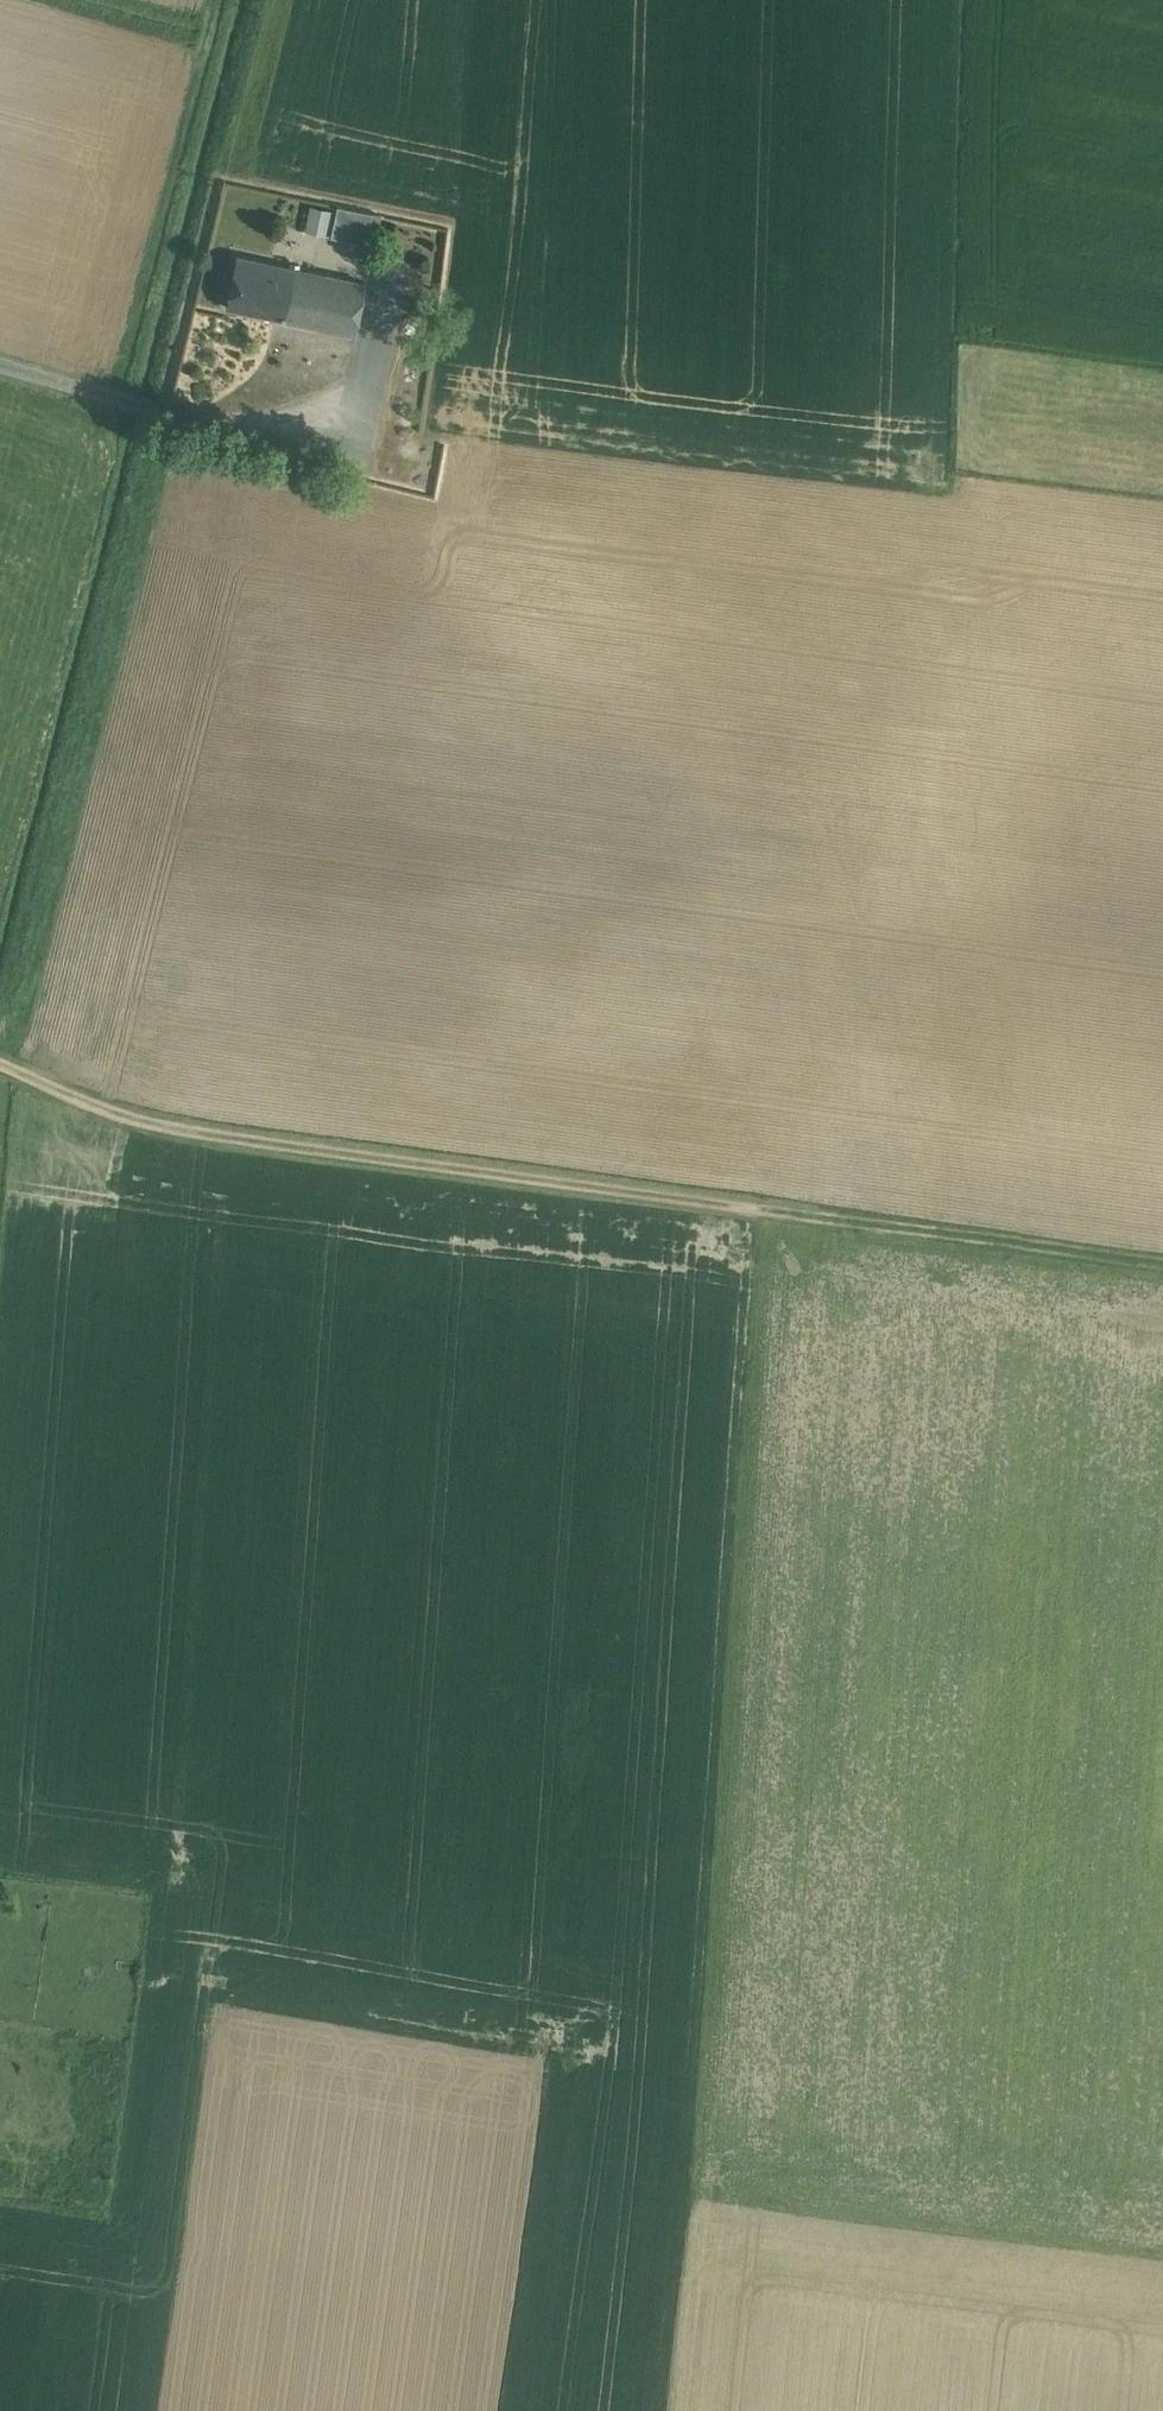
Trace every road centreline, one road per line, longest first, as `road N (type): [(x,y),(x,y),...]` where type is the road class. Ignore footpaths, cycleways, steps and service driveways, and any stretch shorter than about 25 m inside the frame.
road 1 (track): [(1162,1263),(122,1118),(0,1066)]

